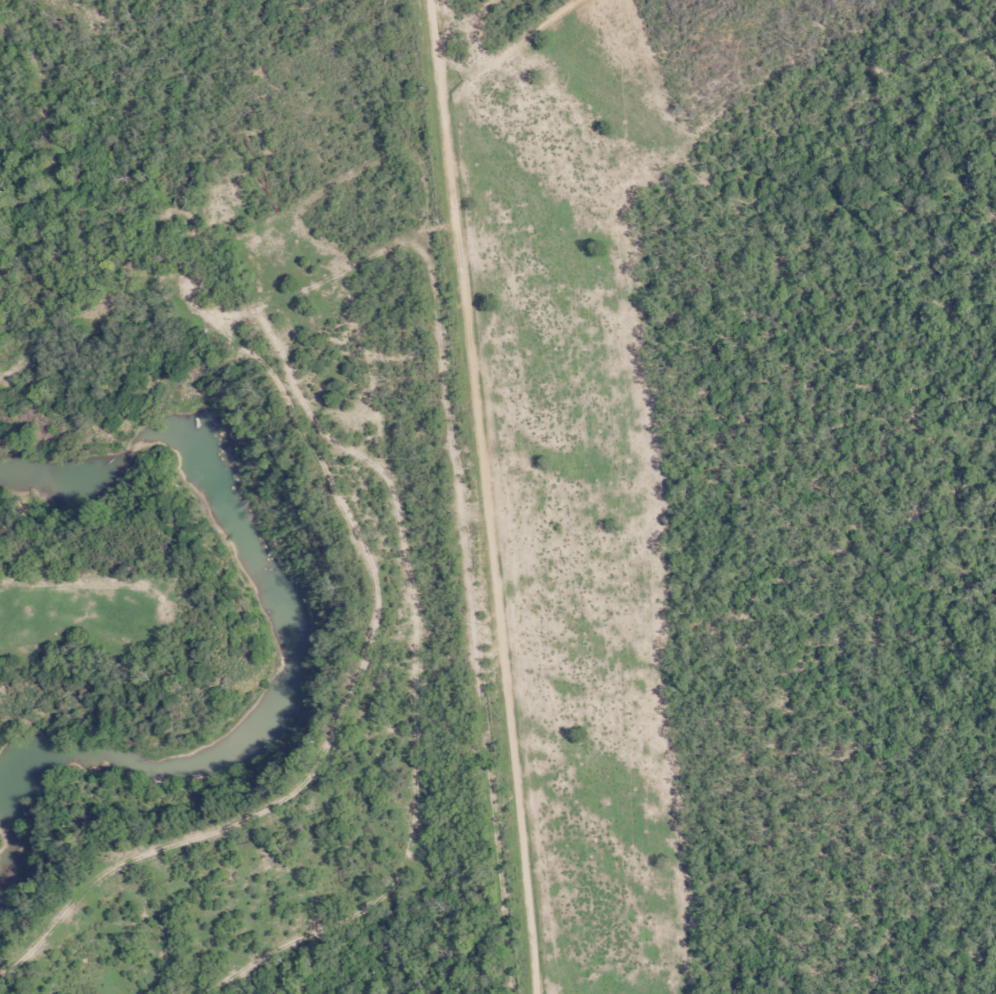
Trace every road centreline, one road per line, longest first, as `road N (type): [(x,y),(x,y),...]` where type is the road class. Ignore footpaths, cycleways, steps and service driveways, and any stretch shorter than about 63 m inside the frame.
road 1 (residential): [(448,94),(443,108),(496,480),(510,993)]
road 2 (residential): [(0,592),(141,617),(175,636),(175,665),(141,685),(44,690),(0,712)]
road 3 (residential): [(608,0),(559,40),(448,94),(423,74),(411,0)]

